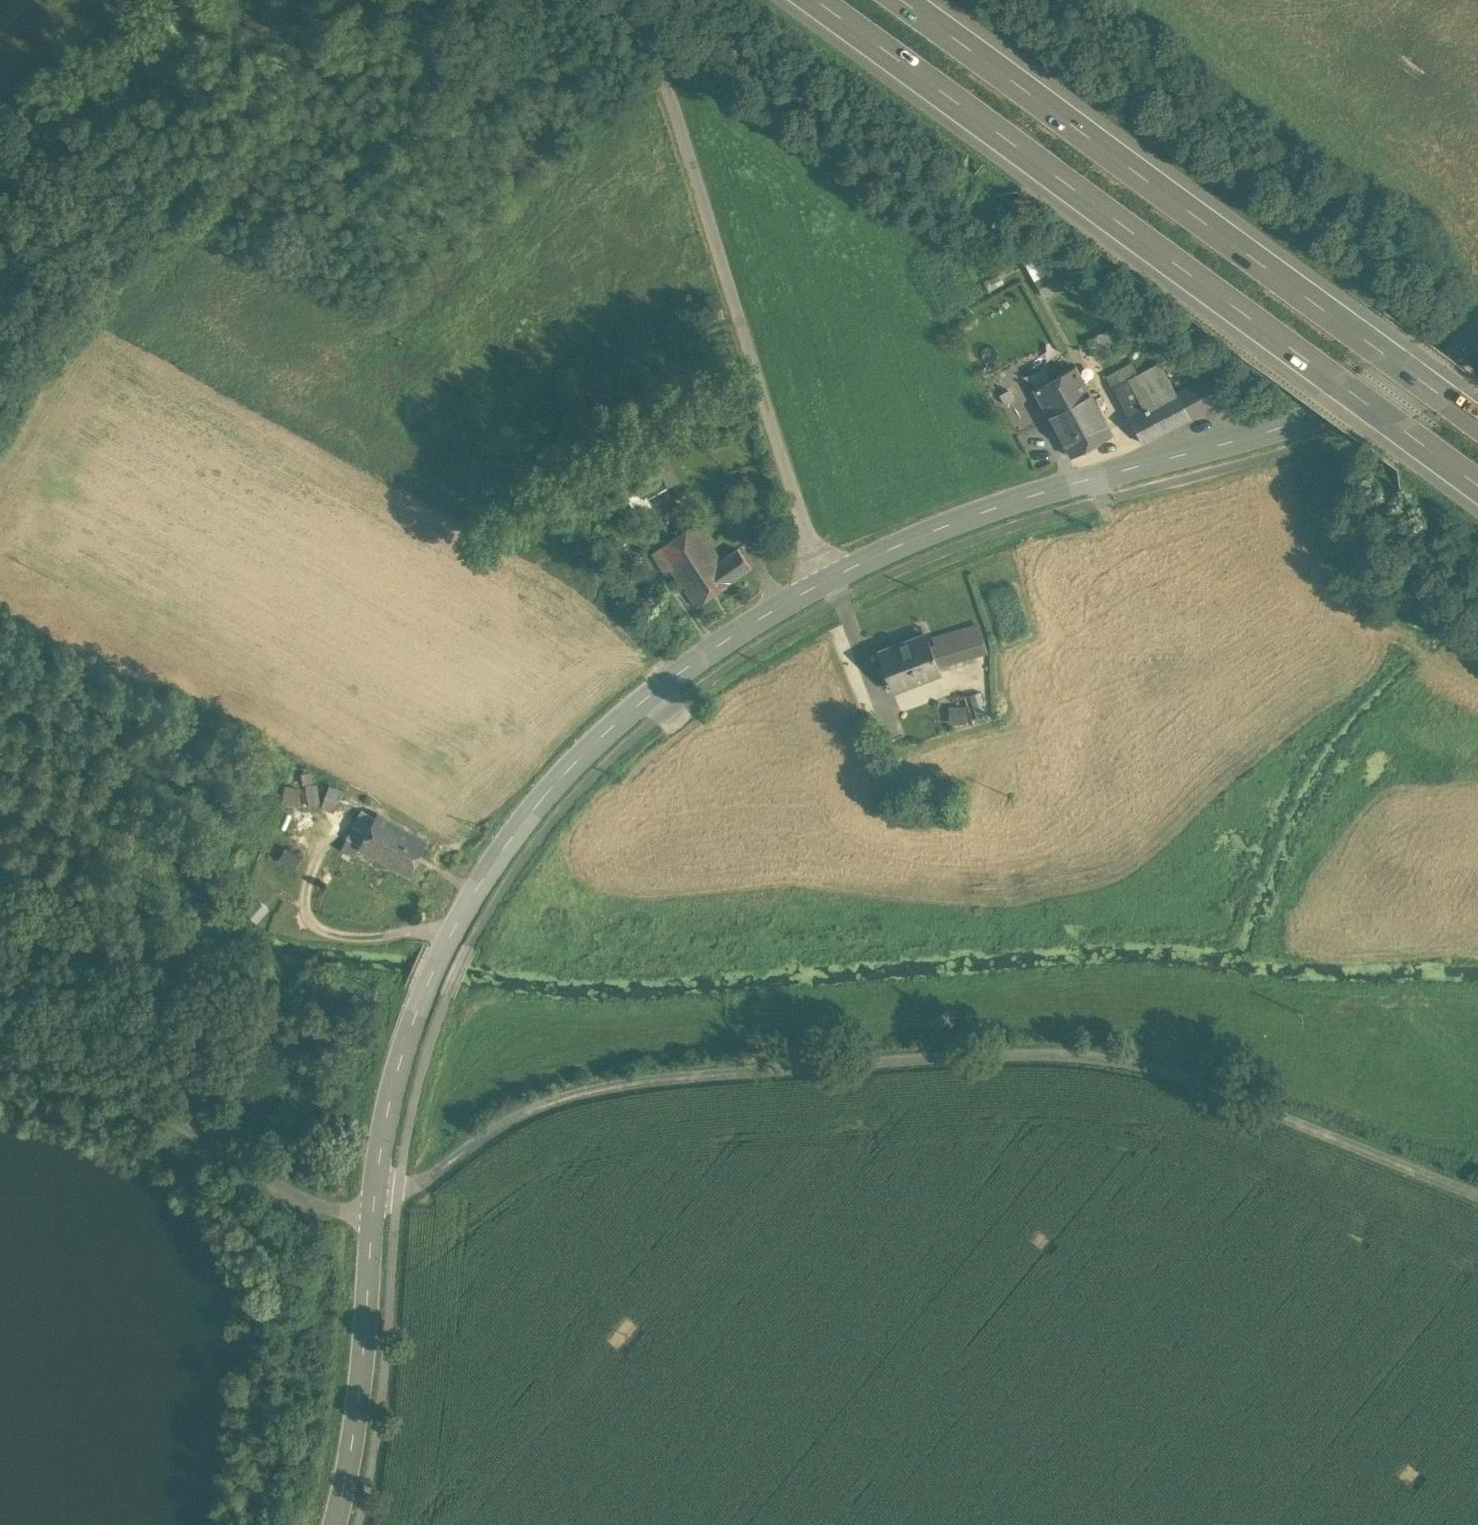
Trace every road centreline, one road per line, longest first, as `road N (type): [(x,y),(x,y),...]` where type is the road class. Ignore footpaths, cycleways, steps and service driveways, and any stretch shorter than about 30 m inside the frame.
road 1 (unclassified): [(374,1211),(533,1106),(603,1084),(1019,1052),(1154,1064),(1477,1199)]
road 2 (motorway): [(822,0),(1477,481)]
road 3 (secondary): [(823,580),(669,677),(527,813),(495,857),(447,942),(404,1051),(374,1211)]
road 4 (motorway): [(1477,419),(909,0)]
road 5 (secondary): [(1477,333),(1315,417),(994,505),(823,580)]
road 6 (unclassified): [(586,0),(627,29),(668,80),(823,580)]
road 7 (unclassified): [(374,1211),(302,1197),(144,1099),(0,1050)]
road 8 (secondary): [(374,1211),(356,1420),(335,1524)]

